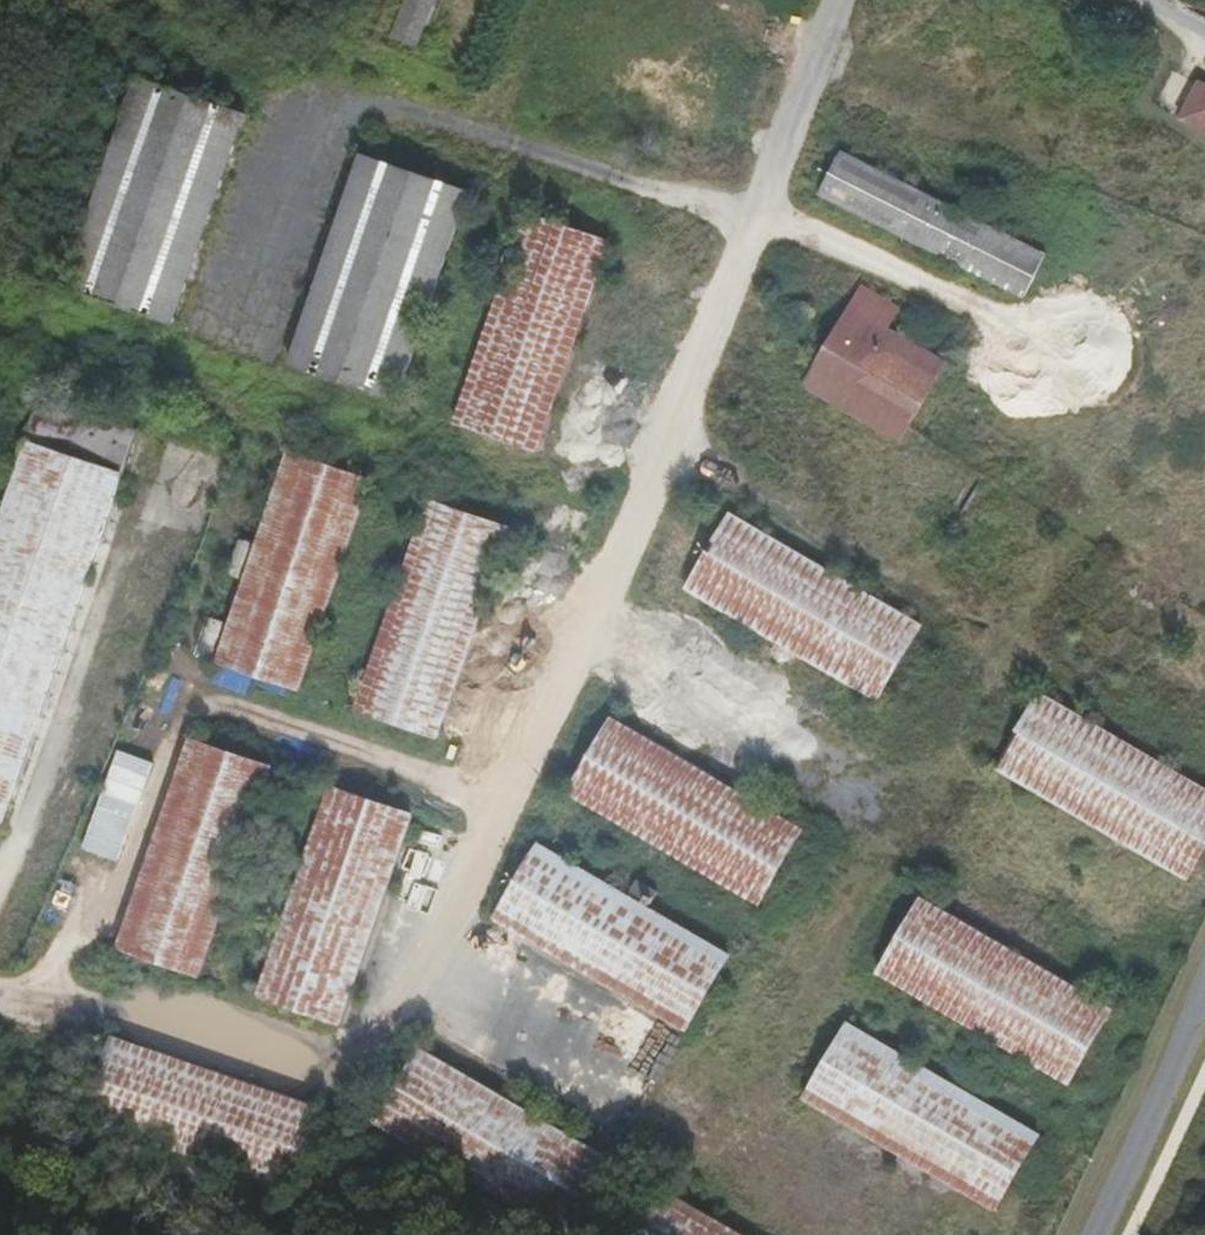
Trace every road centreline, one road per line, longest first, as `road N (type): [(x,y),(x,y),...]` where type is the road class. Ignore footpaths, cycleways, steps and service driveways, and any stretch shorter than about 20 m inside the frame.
road 1 (unclassified): [(751,212),(324,88),(225,356)]
road 2 (unclassified): [(0,1006),(74,1004),(225,1038),(358,1087)]
road 3 (unclassified): [(167,693),(510,795)]
road 4 (unclassified): [(1102,1234),(1204,1005)]

